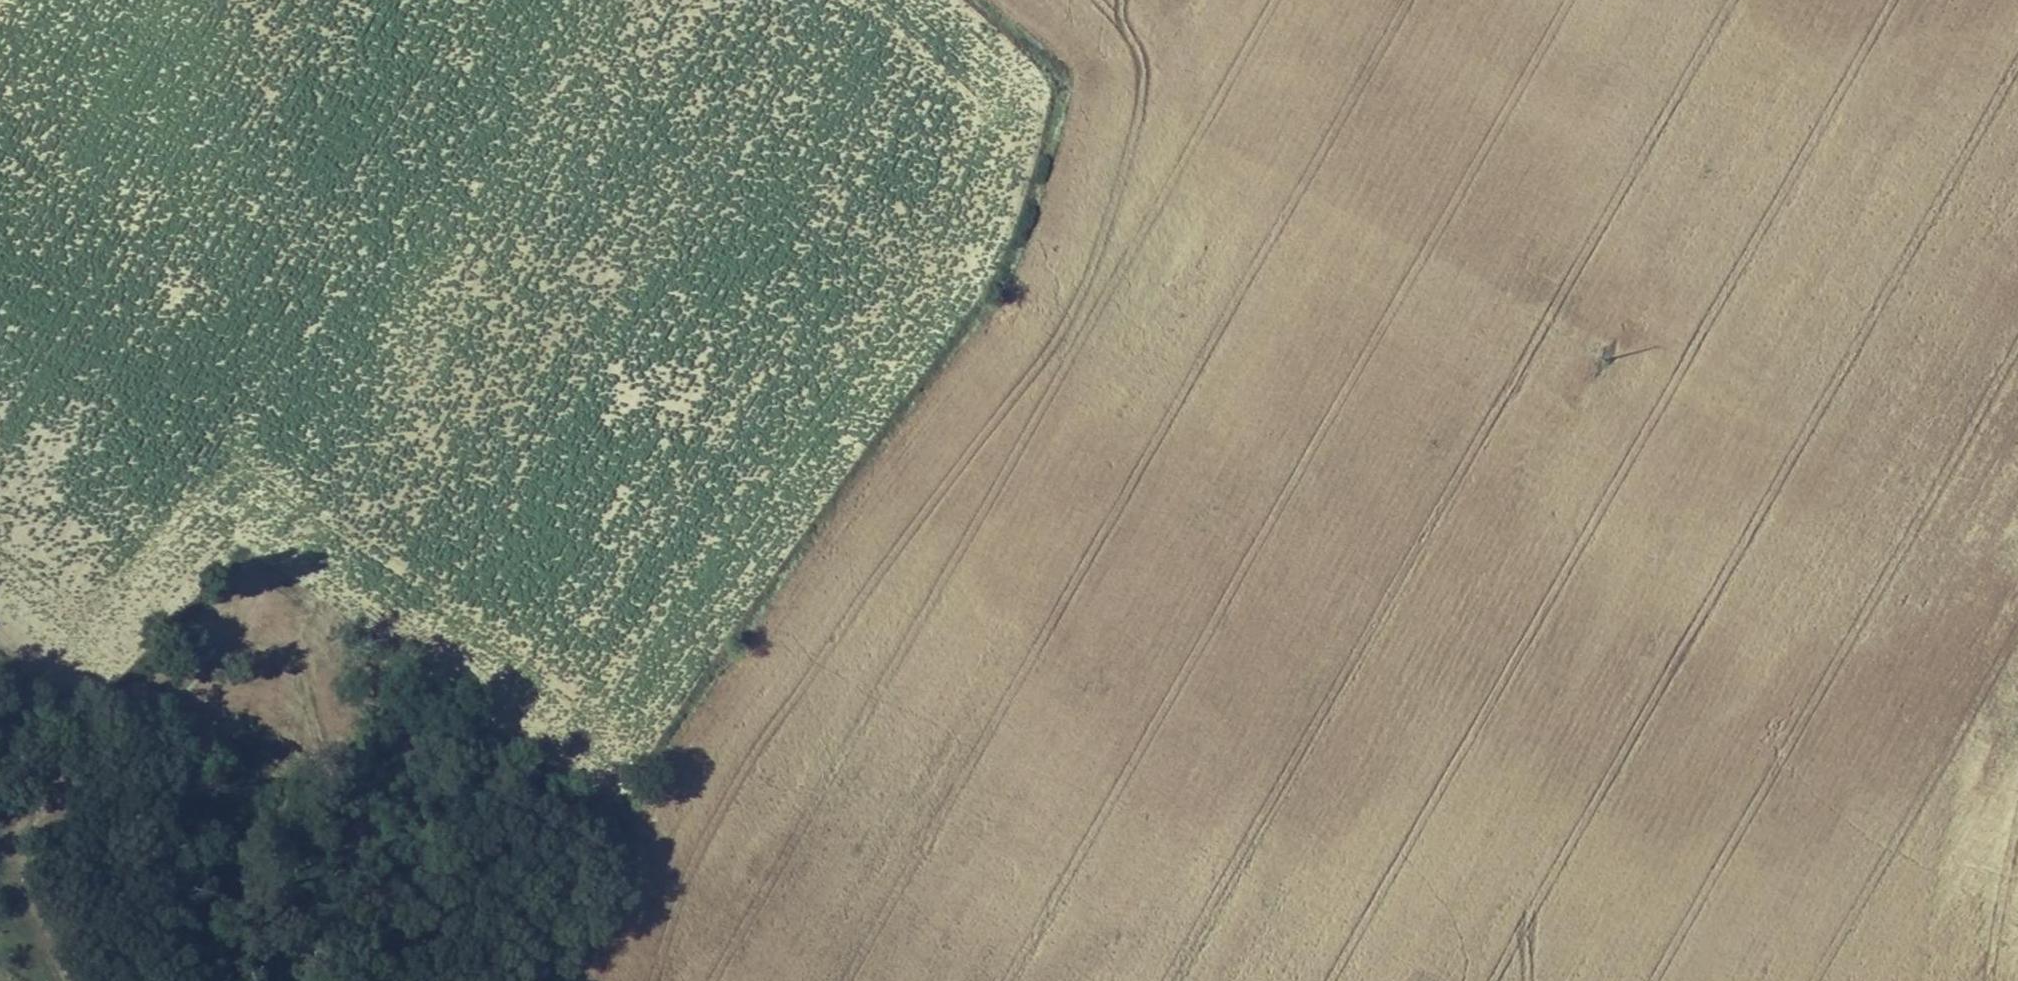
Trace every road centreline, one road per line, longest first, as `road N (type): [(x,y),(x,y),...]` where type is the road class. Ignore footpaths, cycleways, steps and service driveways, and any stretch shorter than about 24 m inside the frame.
road 1 (track): [(64,980),(23,881),(22,829),(113,760)]

